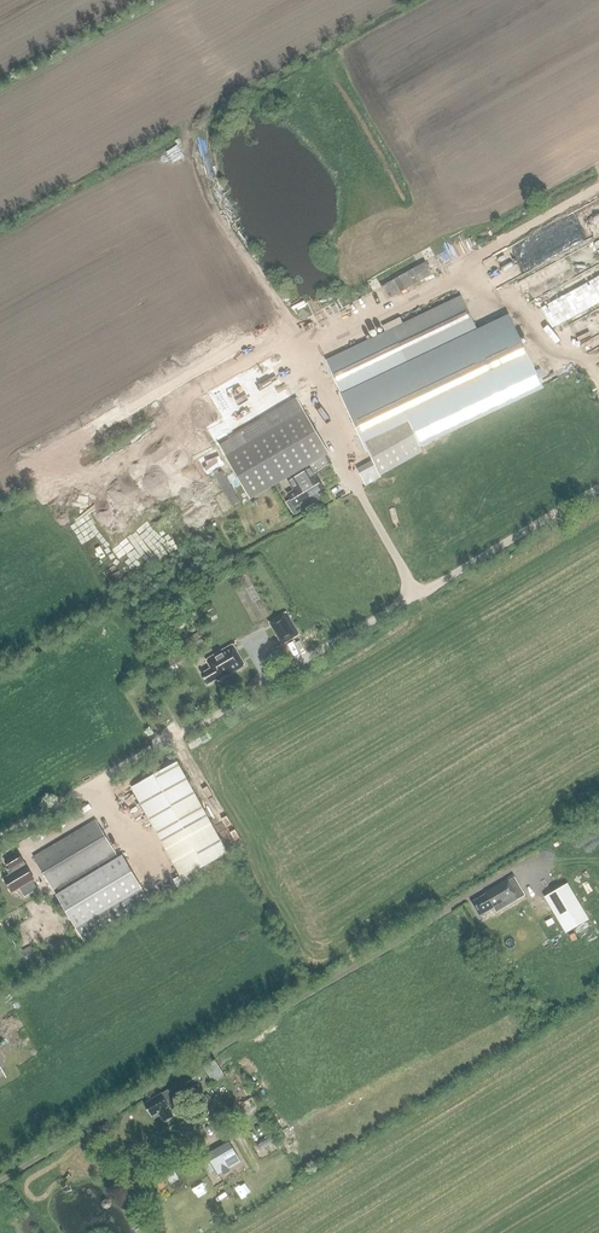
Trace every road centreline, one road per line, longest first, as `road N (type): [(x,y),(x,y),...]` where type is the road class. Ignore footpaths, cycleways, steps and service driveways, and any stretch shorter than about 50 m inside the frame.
road 1 (unclassified): [(0,838),(598,489)]
road 2 (track): [(530,859),(0,1180)]
road 3 (track): [(77,1134),(96,1142),(122,1184),(135,1187),(258,1116)]

